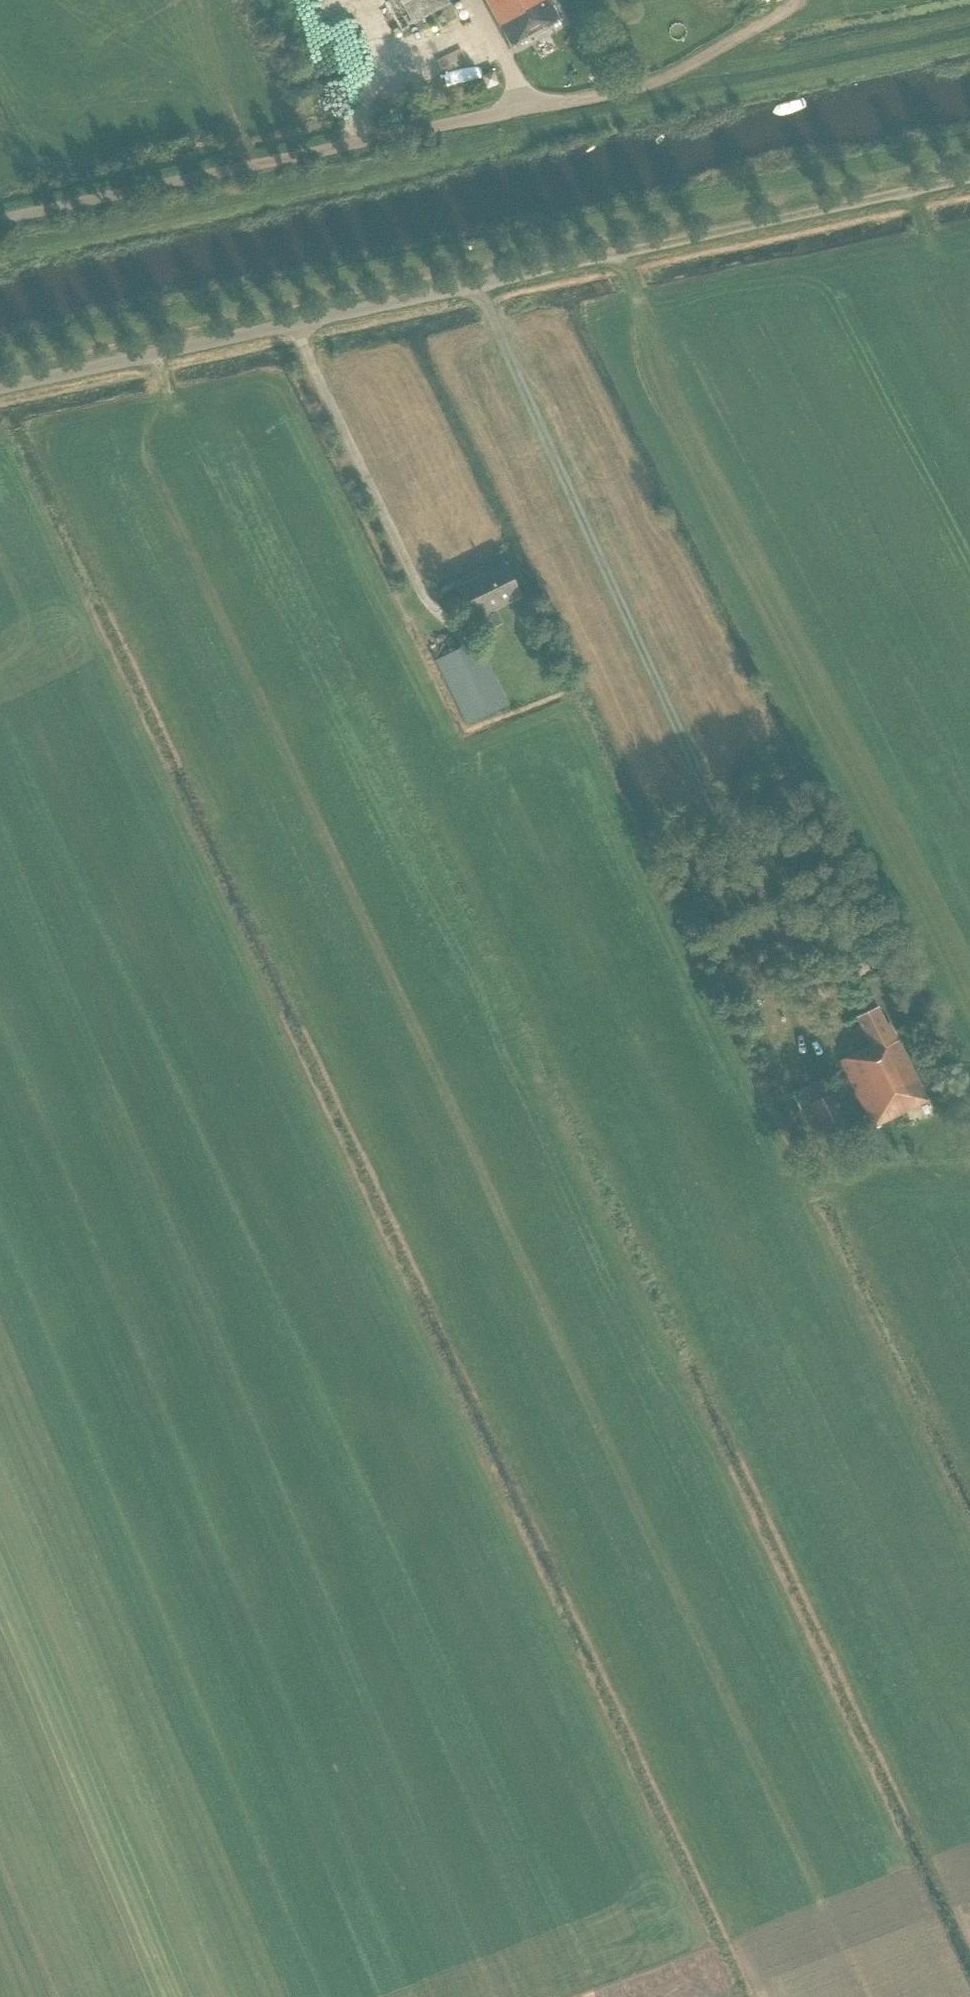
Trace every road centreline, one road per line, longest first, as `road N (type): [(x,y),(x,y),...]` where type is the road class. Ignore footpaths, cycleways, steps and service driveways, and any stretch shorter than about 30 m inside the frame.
road 1 (unclassified): [(0,388),(969,177)]
road 2 (unclassified): [(0,220),(646,84),(697,66),(729,40)]

